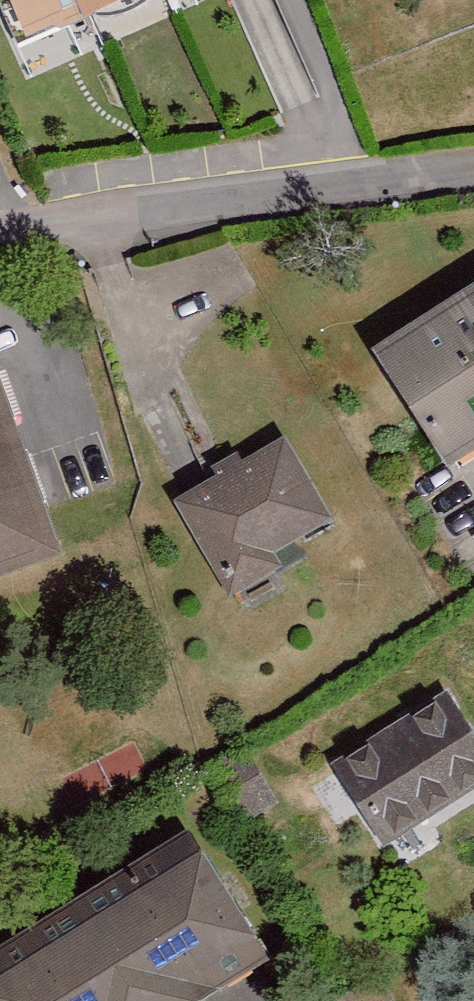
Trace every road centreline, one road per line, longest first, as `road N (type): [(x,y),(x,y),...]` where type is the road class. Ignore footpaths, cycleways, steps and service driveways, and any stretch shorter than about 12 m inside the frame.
road 1 (residential): [(0,228),(473,180)]

